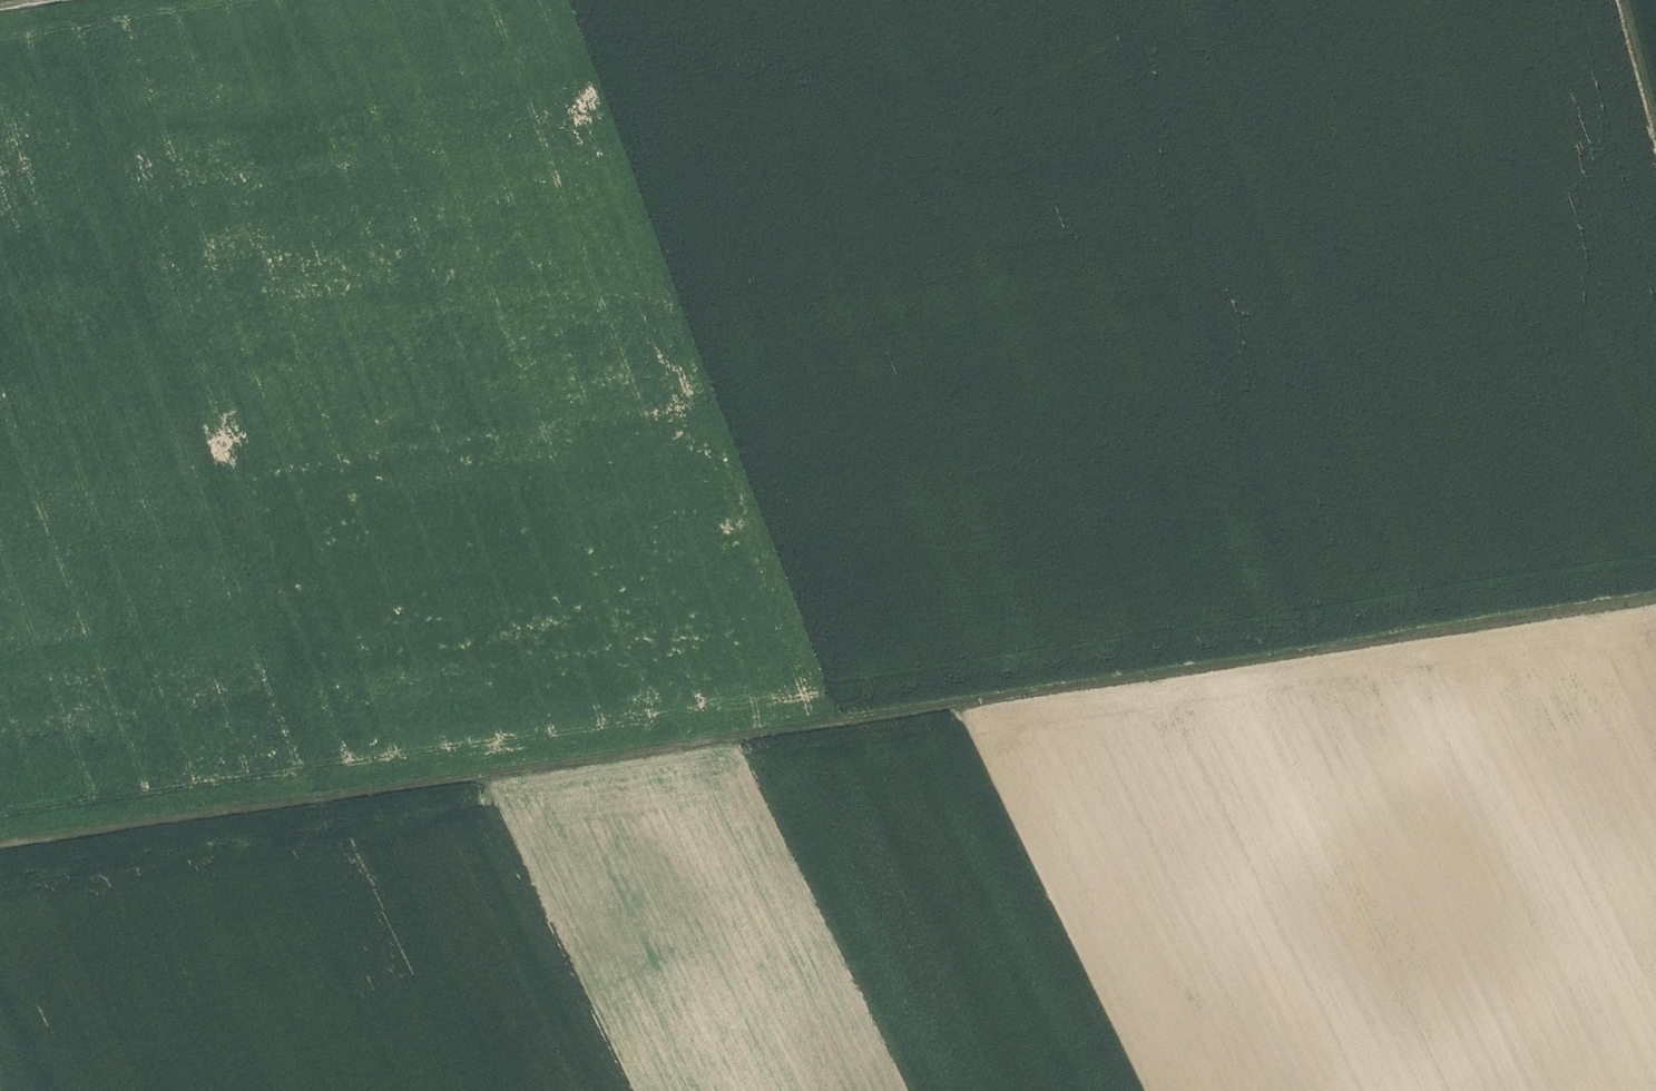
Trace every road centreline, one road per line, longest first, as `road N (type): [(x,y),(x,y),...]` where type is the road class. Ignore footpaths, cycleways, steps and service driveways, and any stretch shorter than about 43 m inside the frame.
road 1 (track): [(0,850),(1655,601)]
road 2 (track): [(1655,138),(1621,0)]

